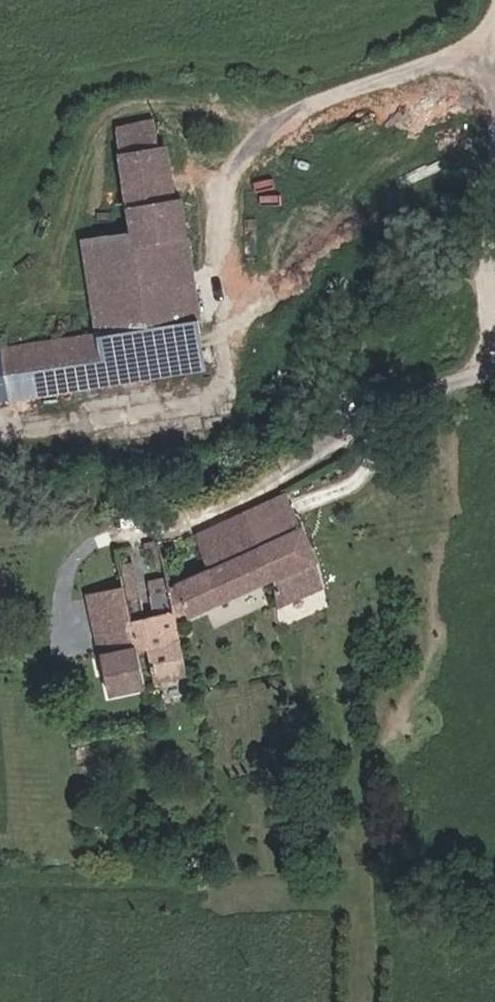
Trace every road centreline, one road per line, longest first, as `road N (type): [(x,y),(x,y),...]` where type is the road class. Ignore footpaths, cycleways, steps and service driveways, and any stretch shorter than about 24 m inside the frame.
road 1 (track): [(364,1001),(348,629),(308,491),(290,459)]
road 2 (unclassified): [(494,370),(410,395),(214,498),(167,504),(105,529)]
road 3 (track): [(227,280),(225,225),(236,174),(277,121),(441,61),(478,39),(494,13)]
road 4 (track): [(5,299),(83,160),(119,115),(158,99),(277,121)]

